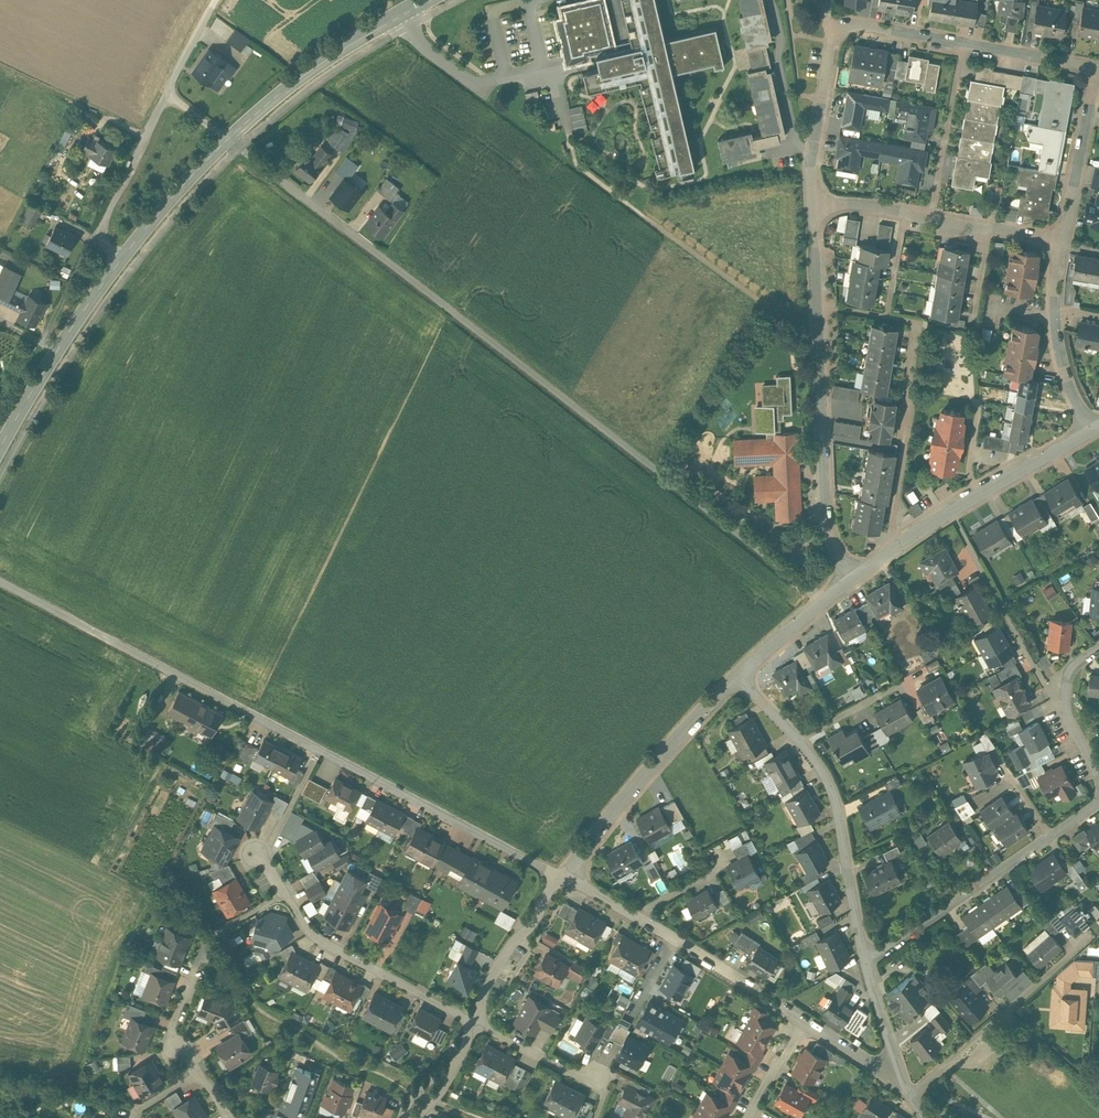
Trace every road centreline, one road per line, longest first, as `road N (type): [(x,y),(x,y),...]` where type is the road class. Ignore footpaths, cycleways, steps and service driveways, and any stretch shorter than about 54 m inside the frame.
road 1 (unclassified): [(823,600),(227,140)]
road 2 (residential): [(563,878),(0,582)]
road 3 (residential): [(814,208),(813,147),(835,21),(1096,67)]
road 4 (residential): [(854,575),(830,538),(827,517),(814,208)]
road 5 (residential): [(864,960),(1098,802)]
road 6 (residential): [(804,1021),(563,878)]
road 7 (residential): [(255,855),(311,933),(473,1018)]
road 8 (residential): [(738,674),(563,878)]
road 9 (residential): [(814,208),(855,204),(1064,240)]
road 10 (residential): [(911,1095),(1087,939)]
road 11 (residential): [(864,960),(831,789),(797,739)]
road 12 (secondary): [(124,256),(56,349),(0,453)]
road 13 (residential): [(1064,694),(1050,690),(950,510)]
road 14 (secondary): [(397,15),(304,74),(227,140)]
road 15 (residential): [(1091,428),(1059,352),(1064,240)]
road 16 (unclassified): [(166,94),(98,239),(124,256)]
road 17 (residential): [(200,954),(172,1034),(233,1117)]
road 18 (residential): [(1064,240),(1096,67)]
road 19 (residential): [(563,878),(473,1018)]
road 20 (residential): [(950,510),(1091,428)]
road 21 (secondary): [(227,140),(124,256)]
road 22 (residential): [(473,1018),(604,1088)]
road 23 (residential): [(473,1018),(427,1096),(402,1117)]

